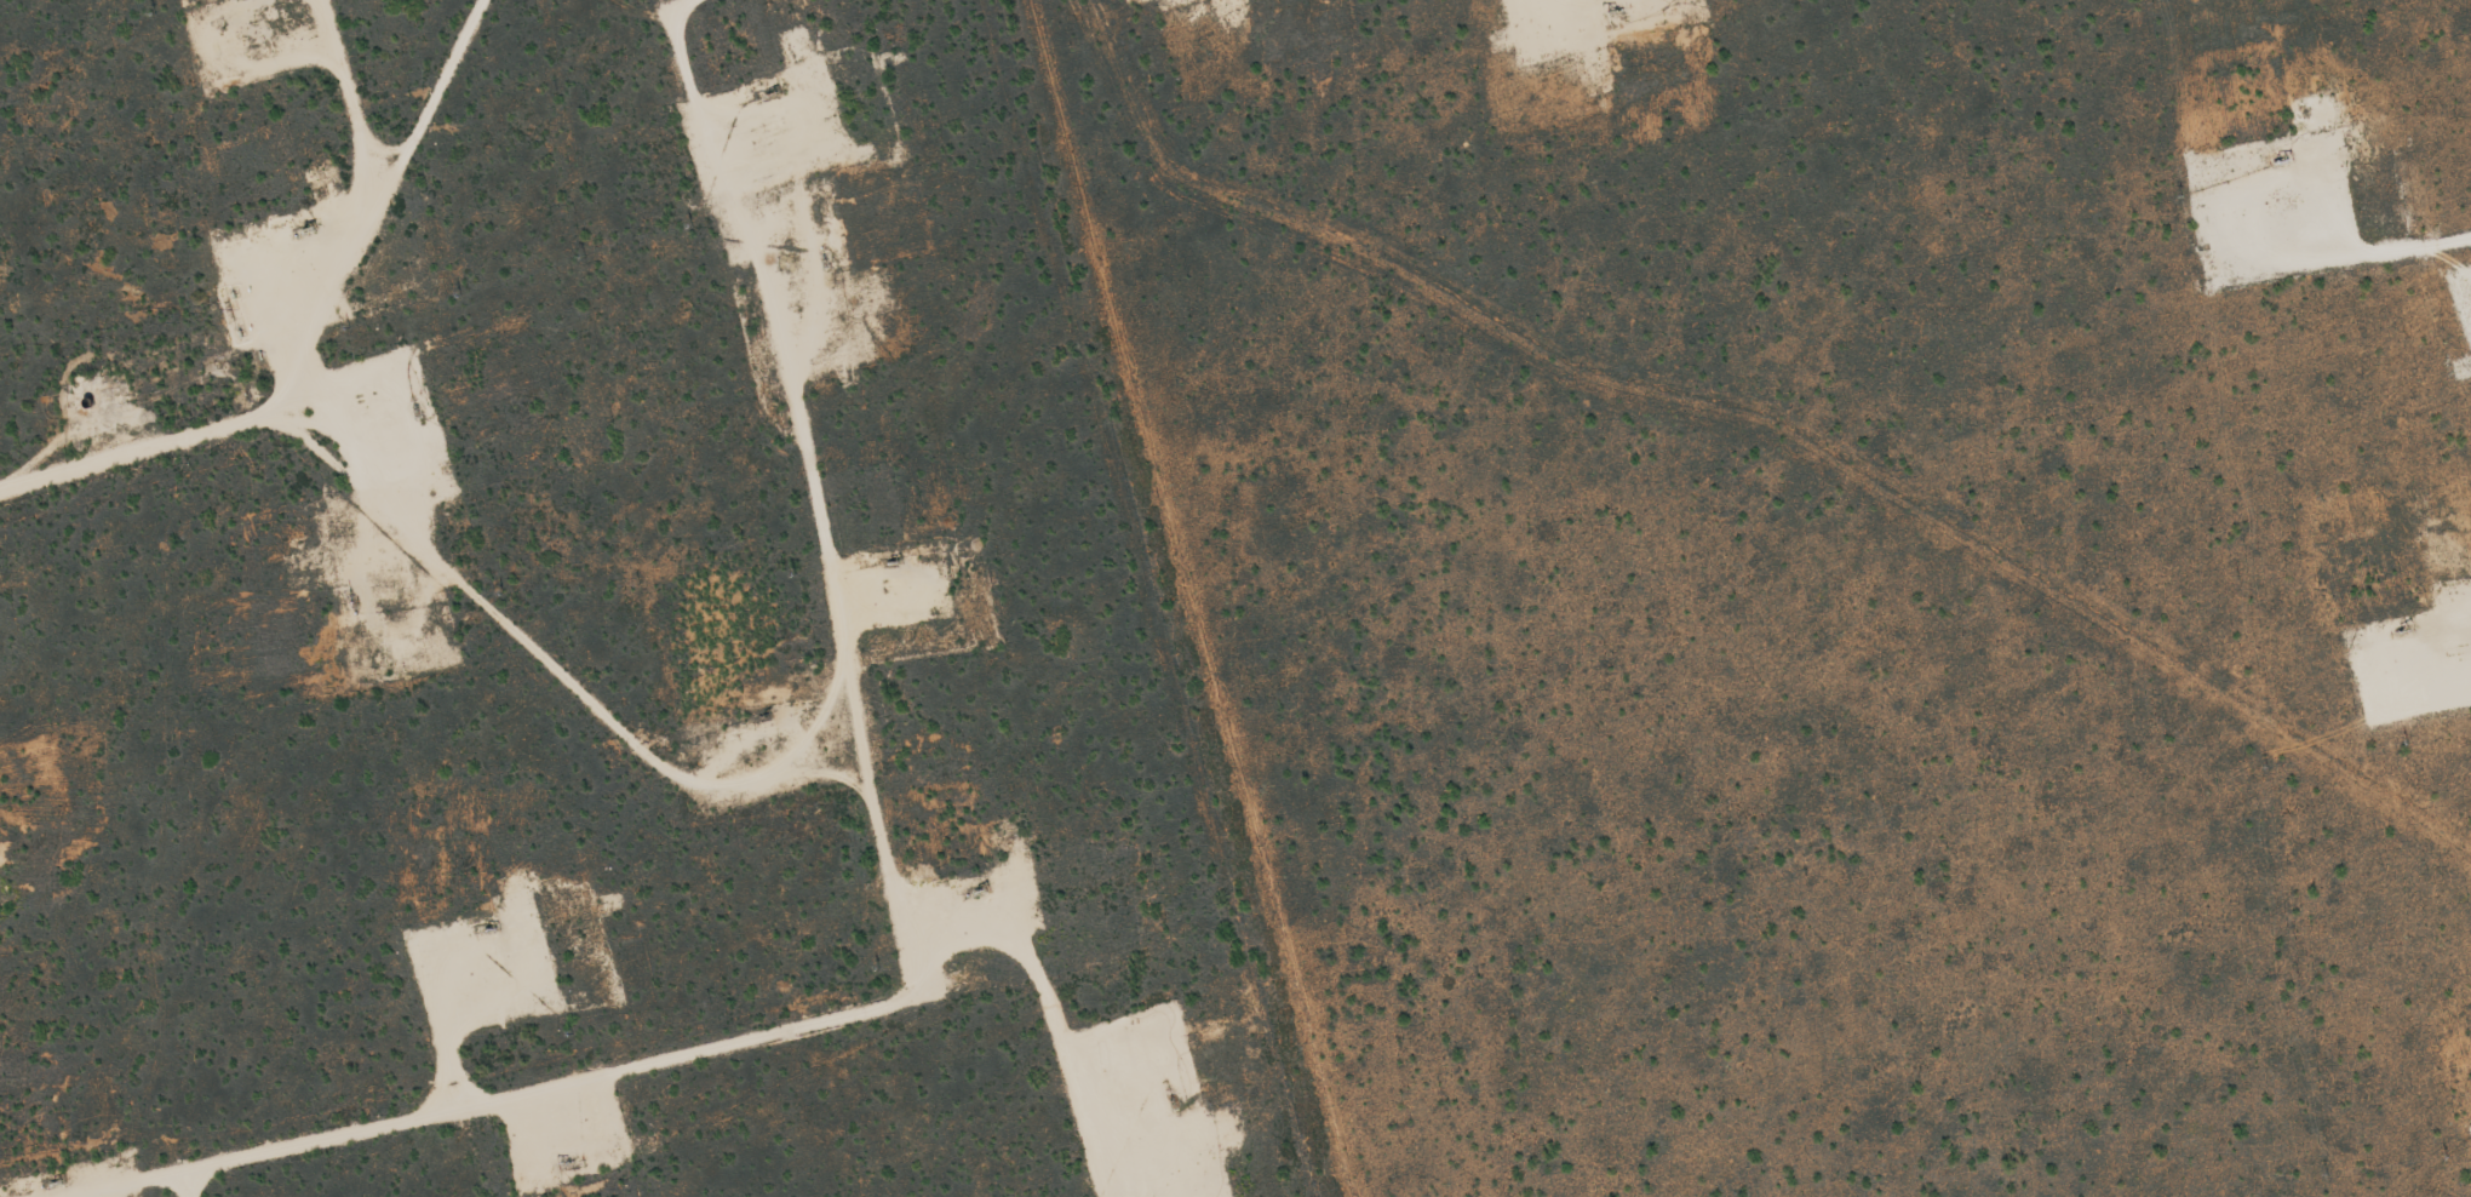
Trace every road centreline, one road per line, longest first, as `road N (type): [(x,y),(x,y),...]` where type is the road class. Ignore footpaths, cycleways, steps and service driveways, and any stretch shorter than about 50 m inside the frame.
road 1 (track): [(0,482),(285,393),(494,0)]

